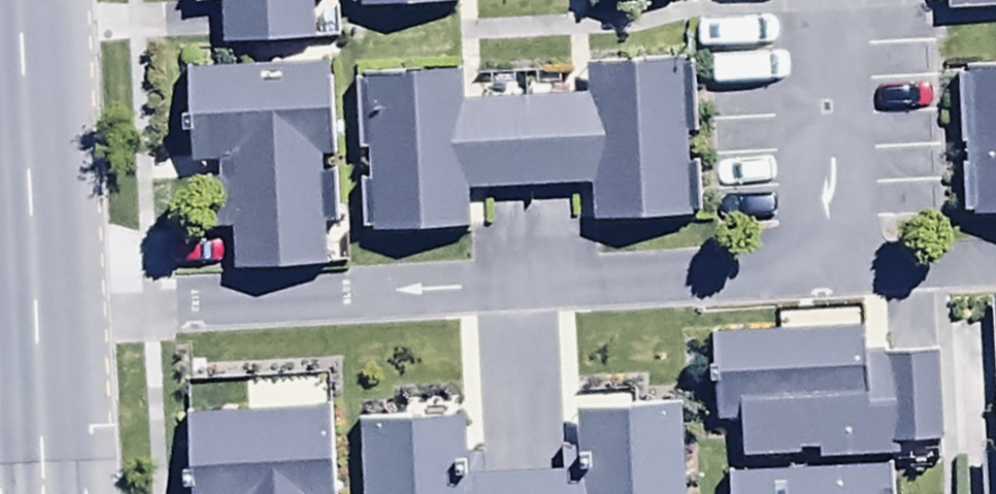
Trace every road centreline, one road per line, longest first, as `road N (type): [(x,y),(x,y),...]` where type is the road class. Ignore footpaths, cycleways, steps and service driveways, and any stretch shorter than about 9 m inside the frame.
road 1 (residential): [(823,238),(815,257),(800,263),(35,301)]
road 2 (secondary): [(18,0),(35,301)]
road 3 (residential): [(818,0),(829,224),(823,238)]
road 4 (secondary): [(35,301),(46,493)]
road 5 (residential): [(995,255),(869,259),(823,238)]

